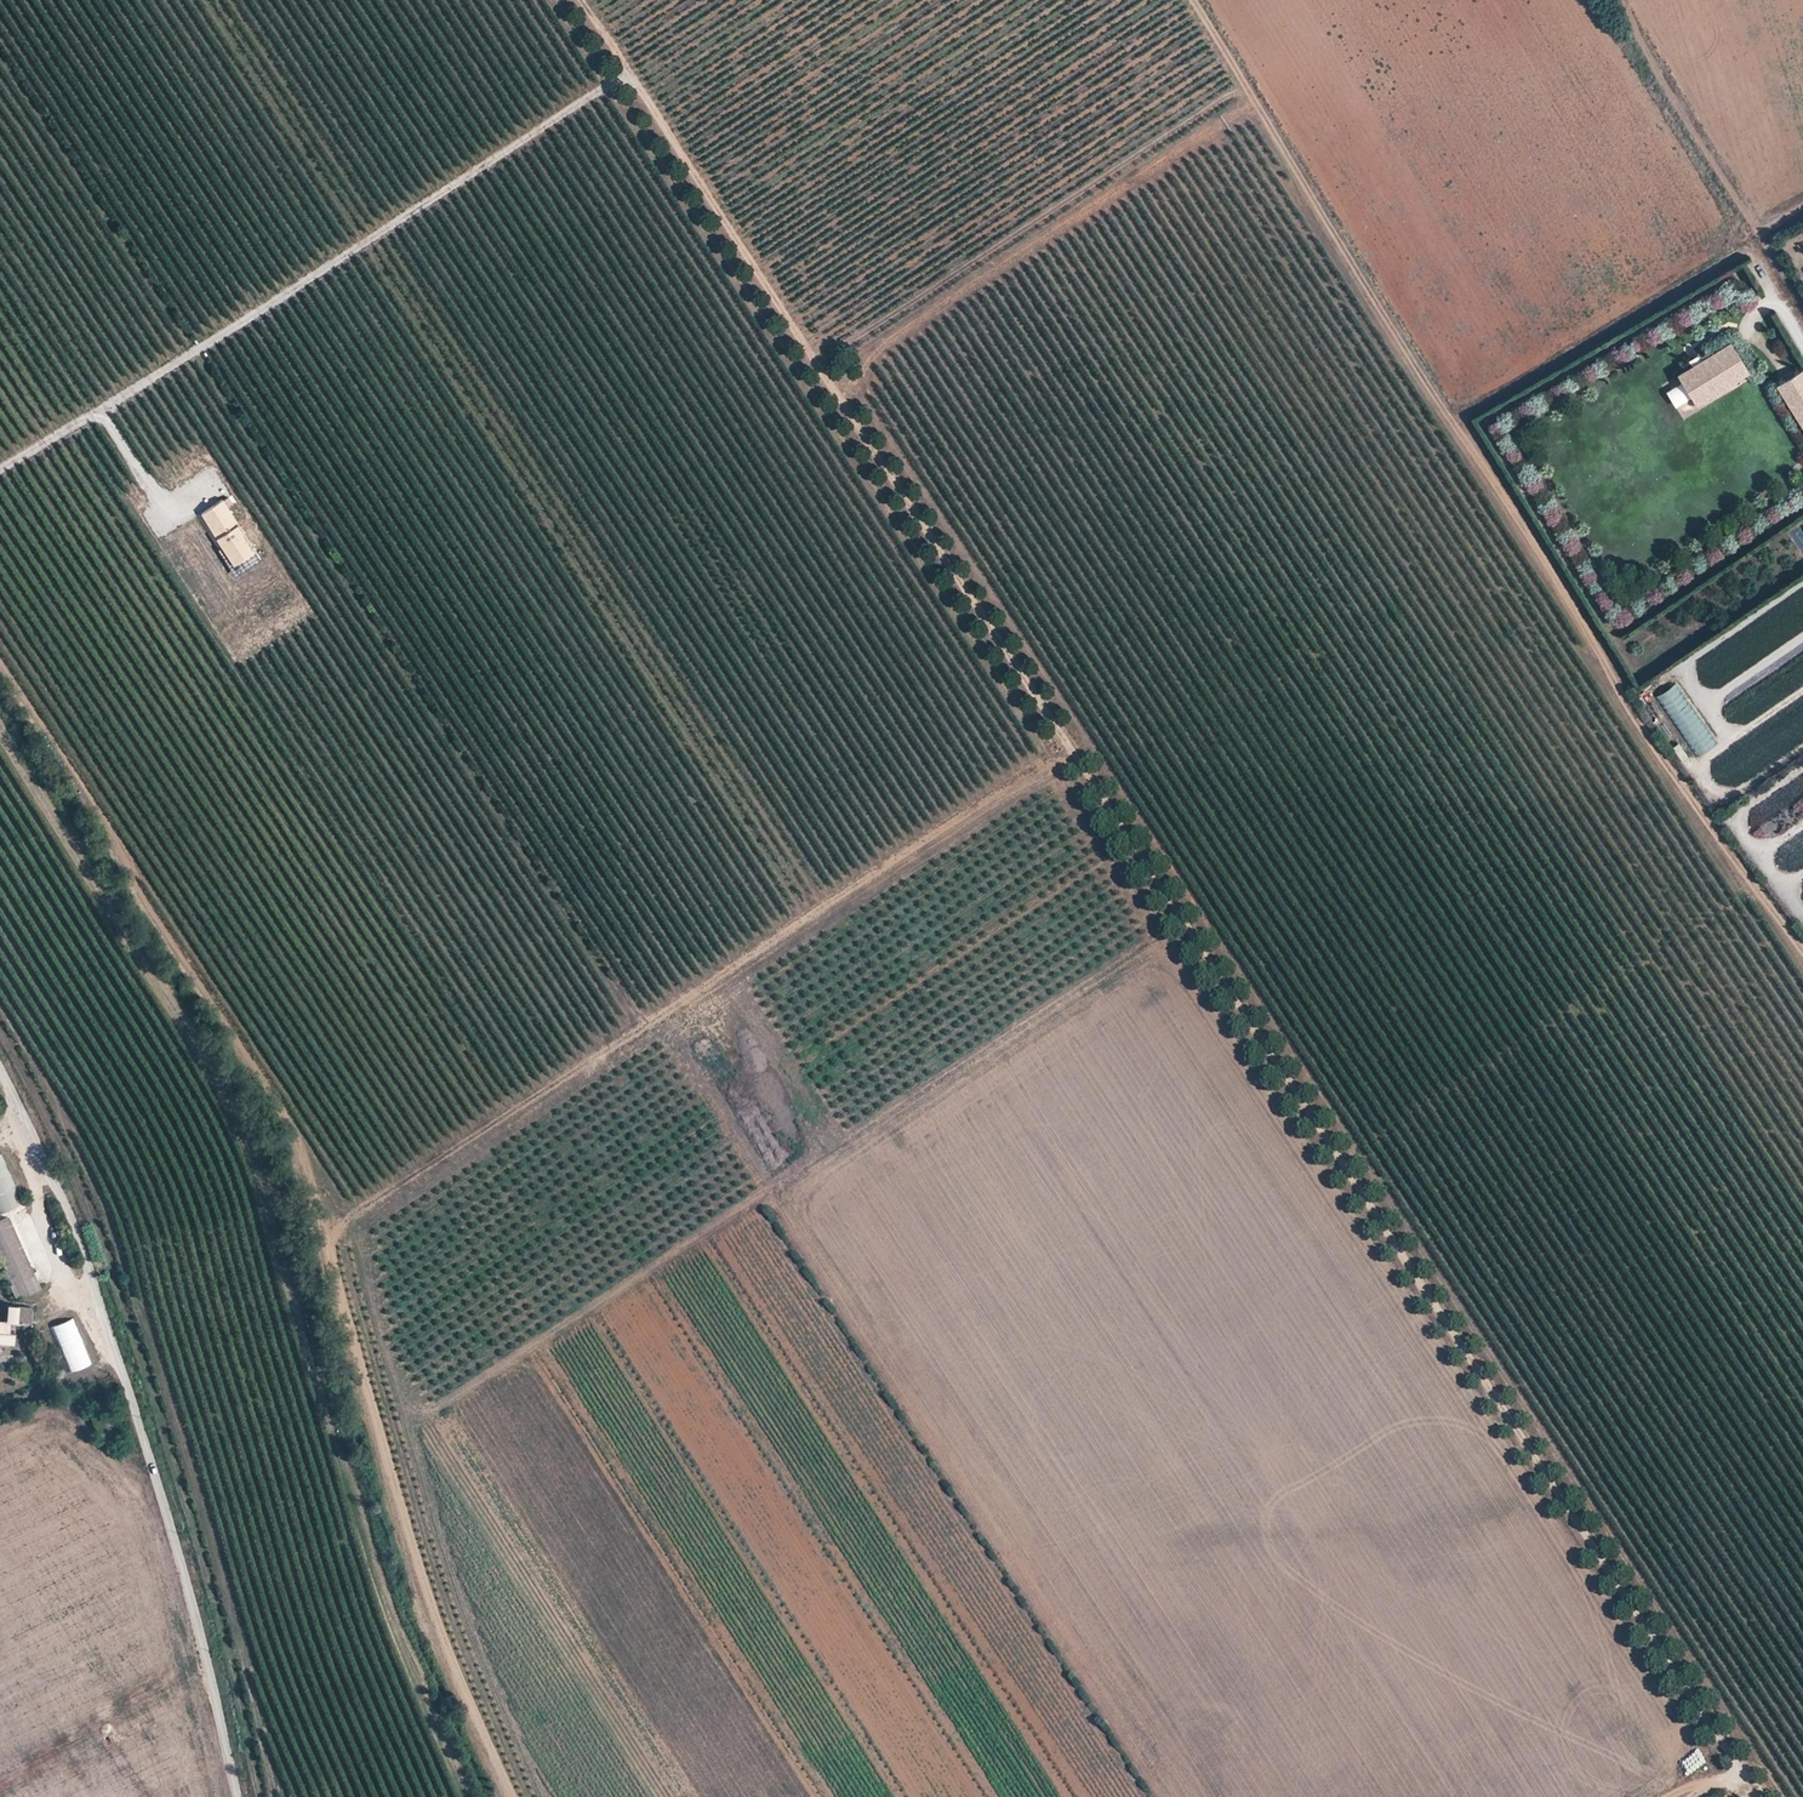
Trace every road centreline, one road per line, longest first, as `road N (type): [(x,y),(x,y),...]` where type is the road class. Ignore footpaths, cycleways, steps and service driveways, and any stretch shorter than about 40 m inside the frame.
road 1 (track): [(1761,1796),(580,0)]
road 2 (track): [(1198,0),(1635,714),(1802,938)]
road 3 (unclassified): [(0,1064),(60,1192),(145,1434),(241,1796)]

